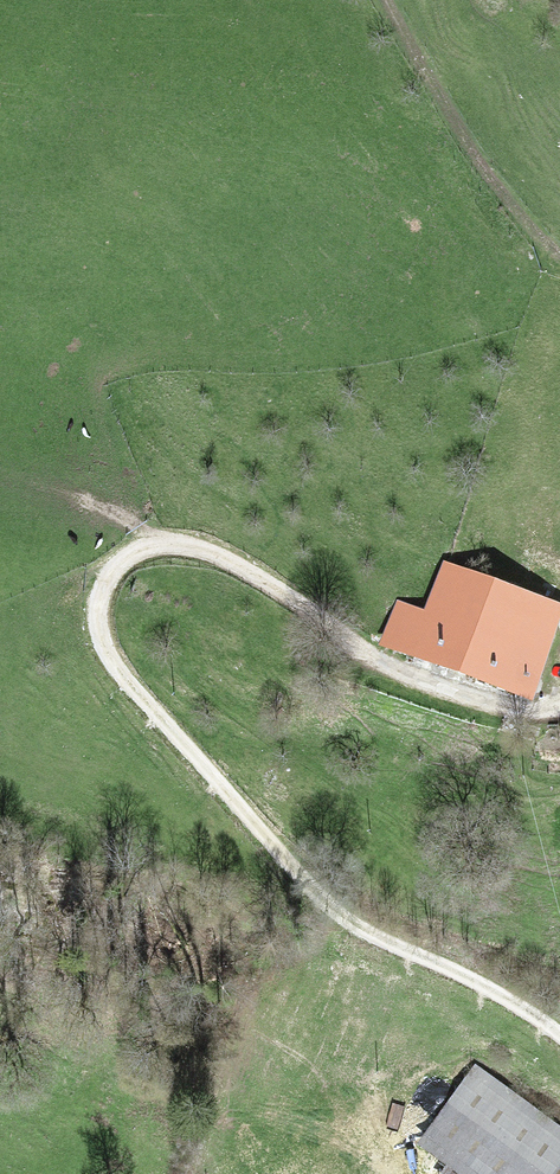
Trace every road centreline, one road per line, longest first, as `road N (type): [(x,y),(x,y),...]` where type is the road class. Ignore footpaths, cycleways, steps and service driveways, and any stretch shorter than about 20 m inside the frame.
road 1 (track): [(559,1032),(327,892),(118,665),(101,630),(101,589),(140,546),(203,542),(241,558),(418,673),(494,700),(559,704)]
road 2 (track): [(559,246),(487,165),(394,0)]

